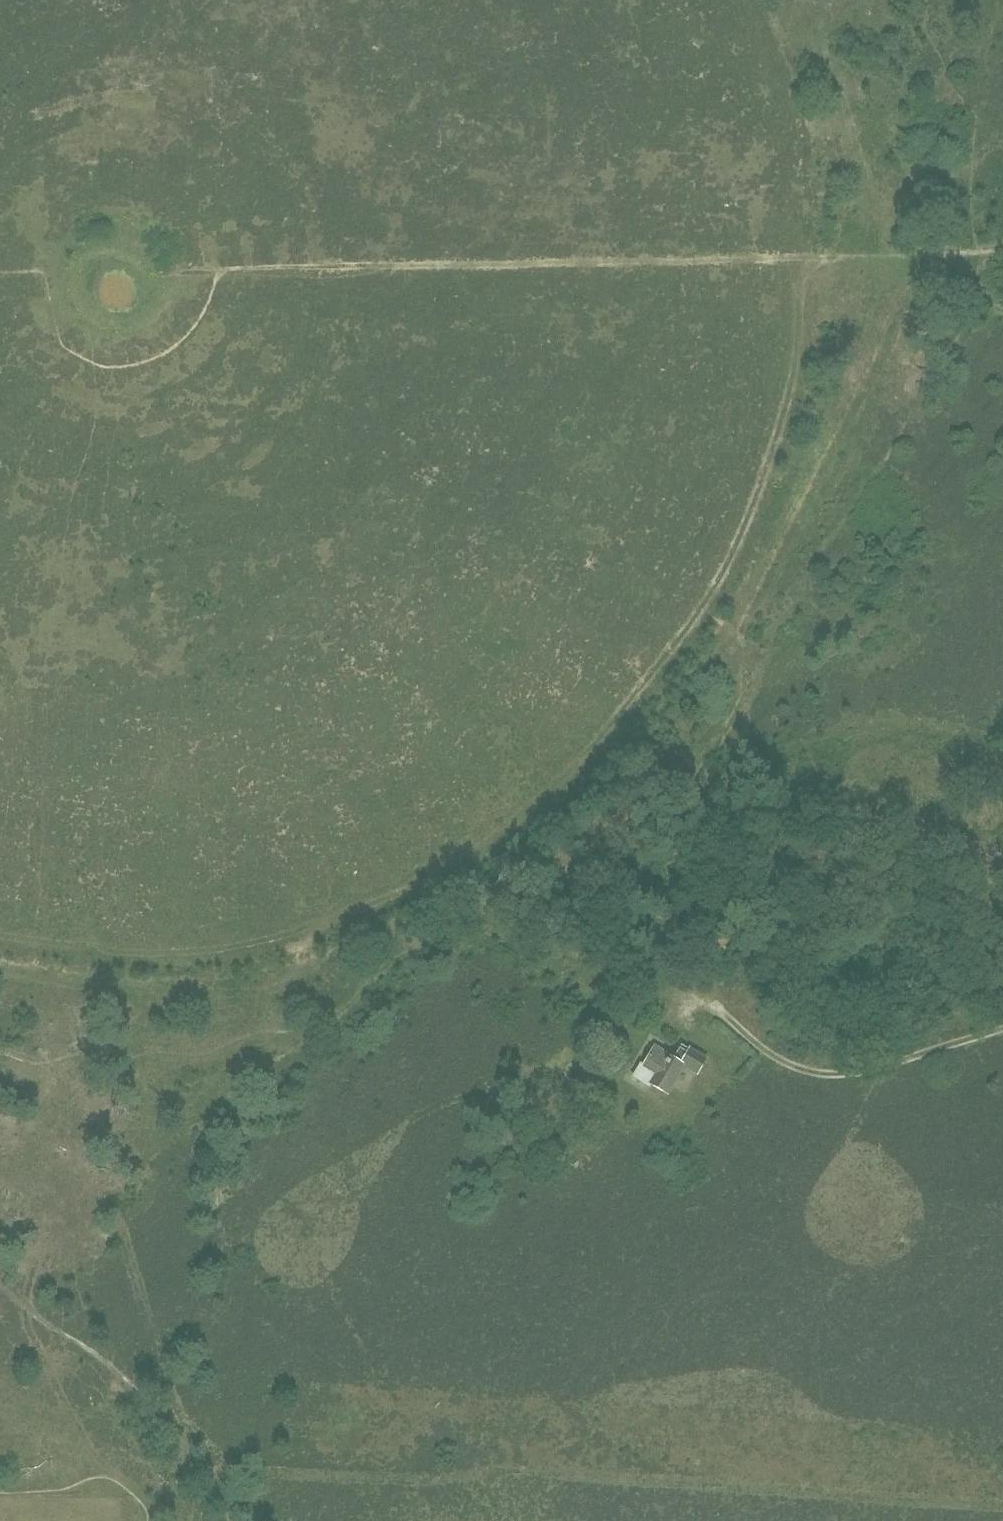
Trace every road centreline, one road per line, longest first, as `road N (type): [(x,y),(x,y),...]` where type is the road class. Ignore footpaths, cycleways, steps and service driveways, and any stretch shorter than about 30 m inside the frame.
road 1 (track): [(1002,1031),(837,1073),(787,1064),(721,1015)]

